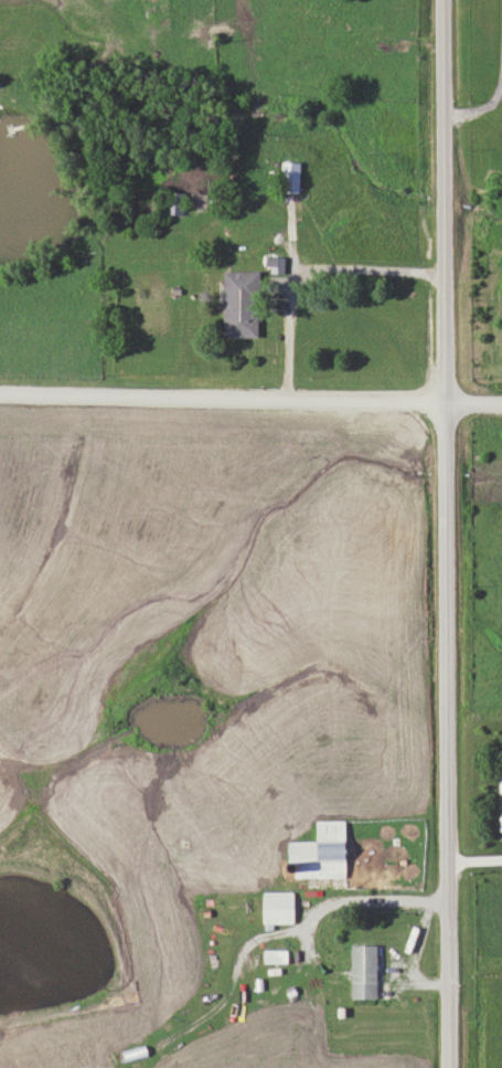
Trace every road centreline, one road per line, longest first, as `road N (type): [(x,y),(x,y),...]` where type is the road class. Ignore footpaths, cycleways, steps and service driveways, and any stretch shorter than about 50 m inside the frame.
road 1 (residential): [(446,1067),(441,0)]
road 2 (residential): [(0,396),(501,403)]

